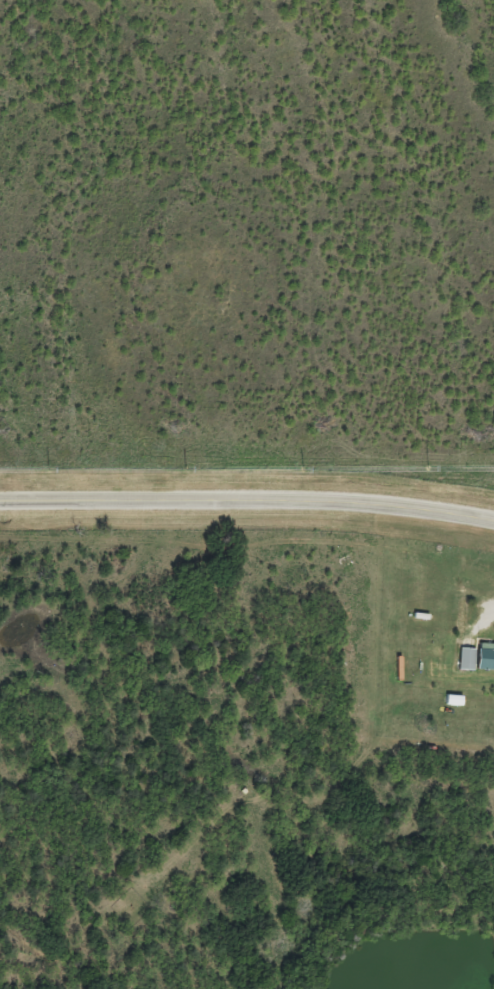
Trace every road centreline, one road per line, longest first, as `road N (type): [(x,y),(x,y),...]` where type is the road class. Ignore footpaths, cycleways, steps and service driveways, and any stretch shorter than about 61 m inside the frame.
road 1 (secondary): [(493,521),(331,500),(0,502)]

